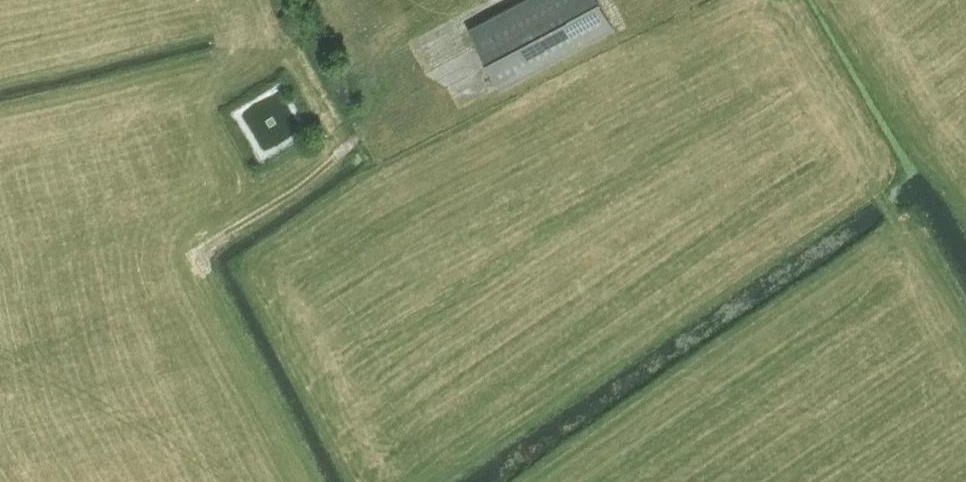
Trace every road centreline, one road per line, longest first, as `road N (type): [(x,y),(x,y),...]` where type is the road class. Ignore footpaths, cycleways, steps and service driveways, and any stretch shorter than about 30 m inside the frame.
road 1 (track): [(207,280),(198,262),(203,245),(299,187),(370,131)]

